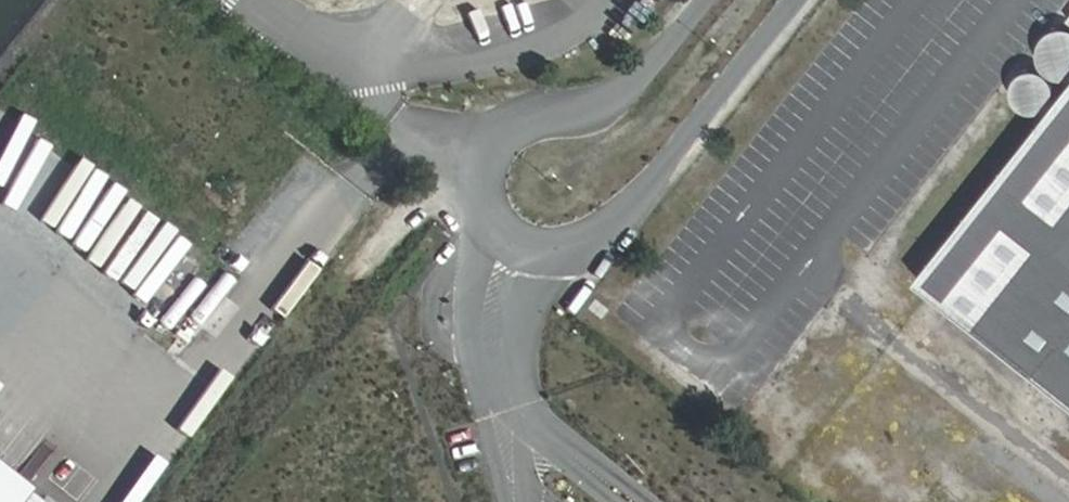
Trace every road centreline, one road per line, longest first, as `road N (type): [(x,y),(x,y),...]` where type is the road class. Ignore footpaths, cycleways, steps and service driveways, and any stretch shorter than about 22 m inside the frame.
road 1 (unclassified): [(709,0),(637,91),(500,126),(475,181),(492,234),(534,257),(590,256),(639,214),(805,0)]
road 2 (track): [(171,501),(420,192),(475,181)]
road 3 (track): [(1068,473),(810,266)]

